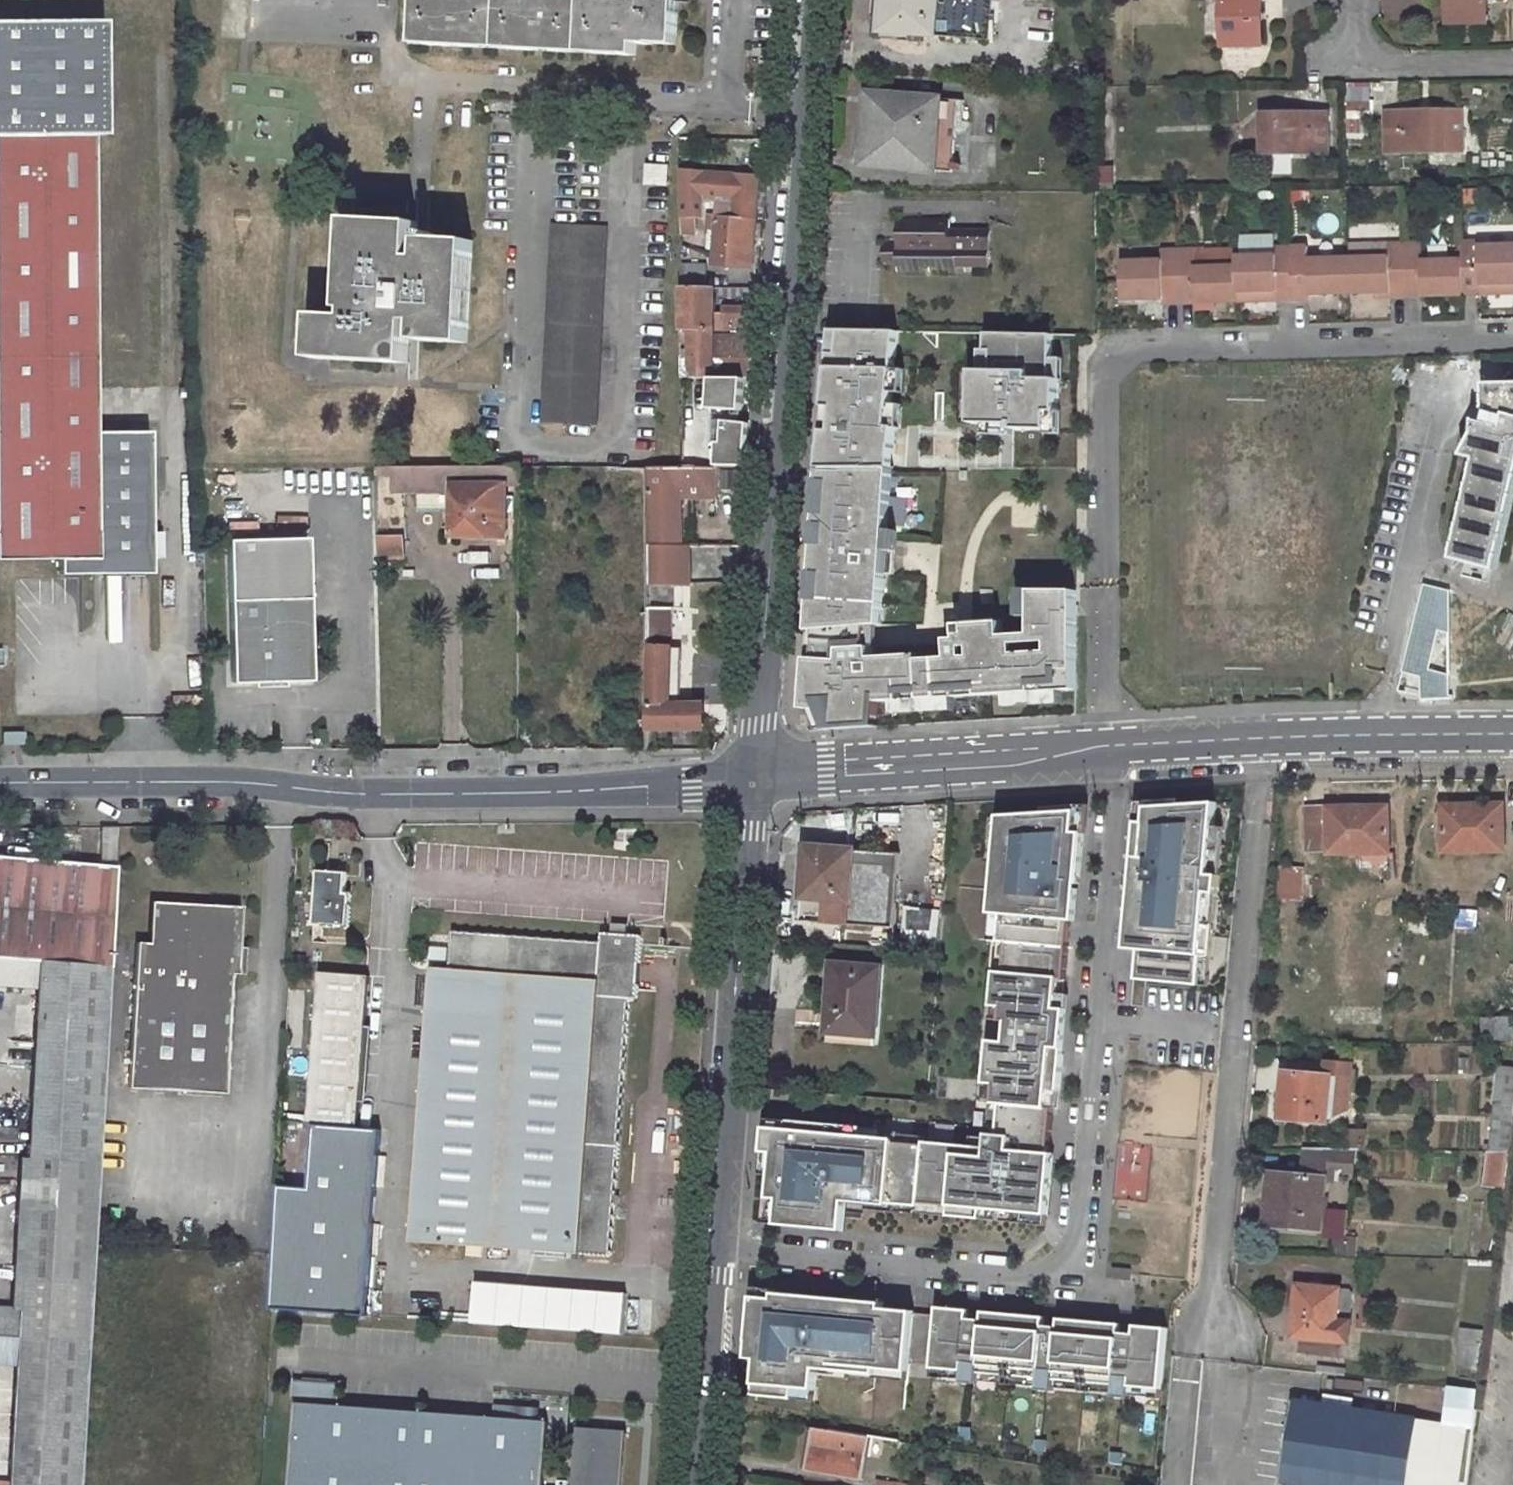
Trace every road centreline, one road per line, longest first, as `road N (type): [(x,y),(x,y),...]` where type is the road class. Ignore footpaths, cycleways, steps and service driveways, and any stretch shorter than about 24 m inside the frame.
road 1 (residential): [(720,1249),(1077,1280),(1115,750)]
road 2 (residential): [(1099,749),(1105,374),(1116,359),(1134,347),(1512,335)]
road 3 (tertiary): [(815,0),(757,781)]
road 4 (residential): [(0,788),(251,784),(414,796),(757,781)]
road 5 (residential): [(1266,739),(1209,1352)]
road 6 (tertiary): [(757,781),(720,1249)]
road 7 (unclassified): [(757,781),(1099,749)]
road 8 (unclassified): [(1266,739),(1512,736)]
road 9 (tertiary): [(720,1249),(700,1484)]
road 10 (residential): [(1351,0),(1351,47),(1370,67),(1512,67)]
road 11 (unclassified): [(1115,750),(1266,739)]

